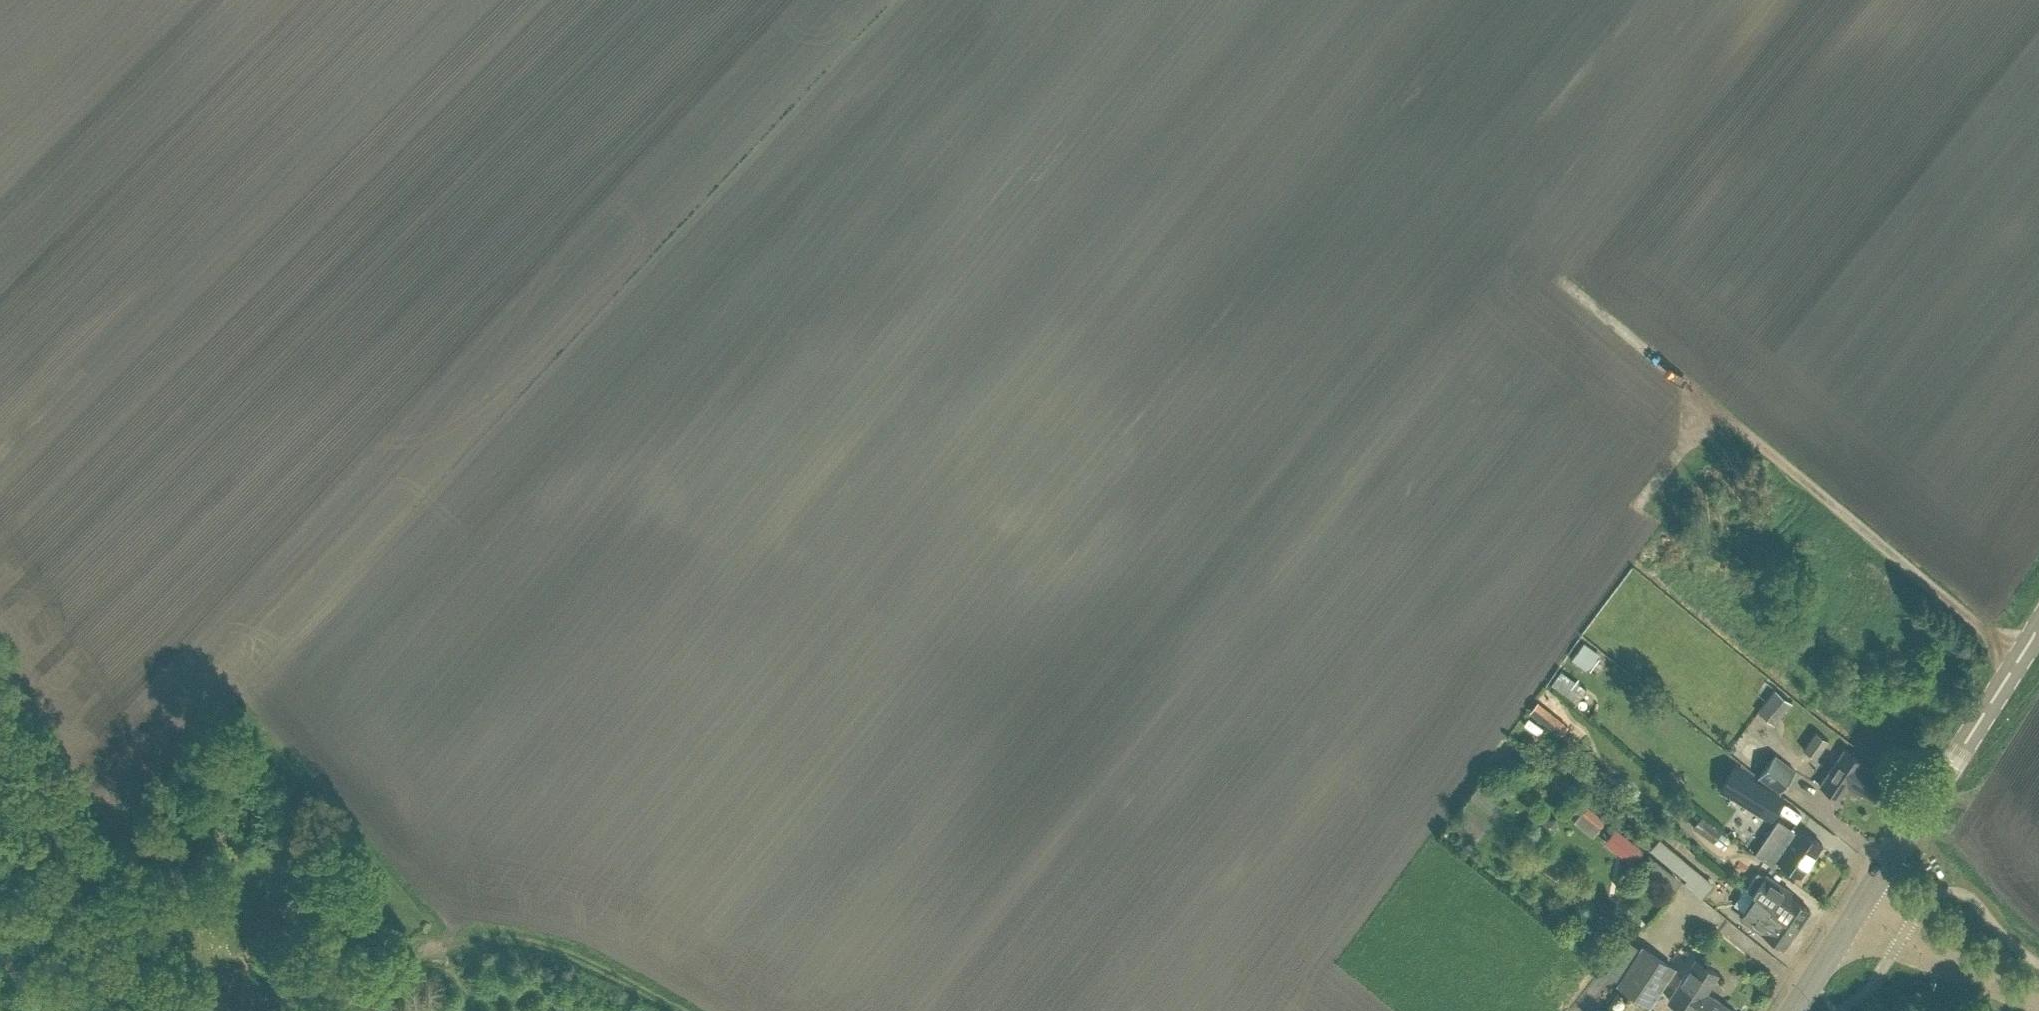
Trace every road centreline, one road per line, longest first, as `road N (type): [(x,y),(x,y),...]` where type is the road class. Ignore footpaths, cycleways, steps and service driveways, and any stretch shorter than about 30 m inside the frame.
road 1 (track): [(678,1010),(602,963),(520,938),(425,948),(338,1010)]
road 2 (secondary): [(1858,908),(2038,626)]
road 3 (unclassified): [(1858,908),(2038,998)]
road 4 (secondary): [(1792,1010),(1858,908)]

